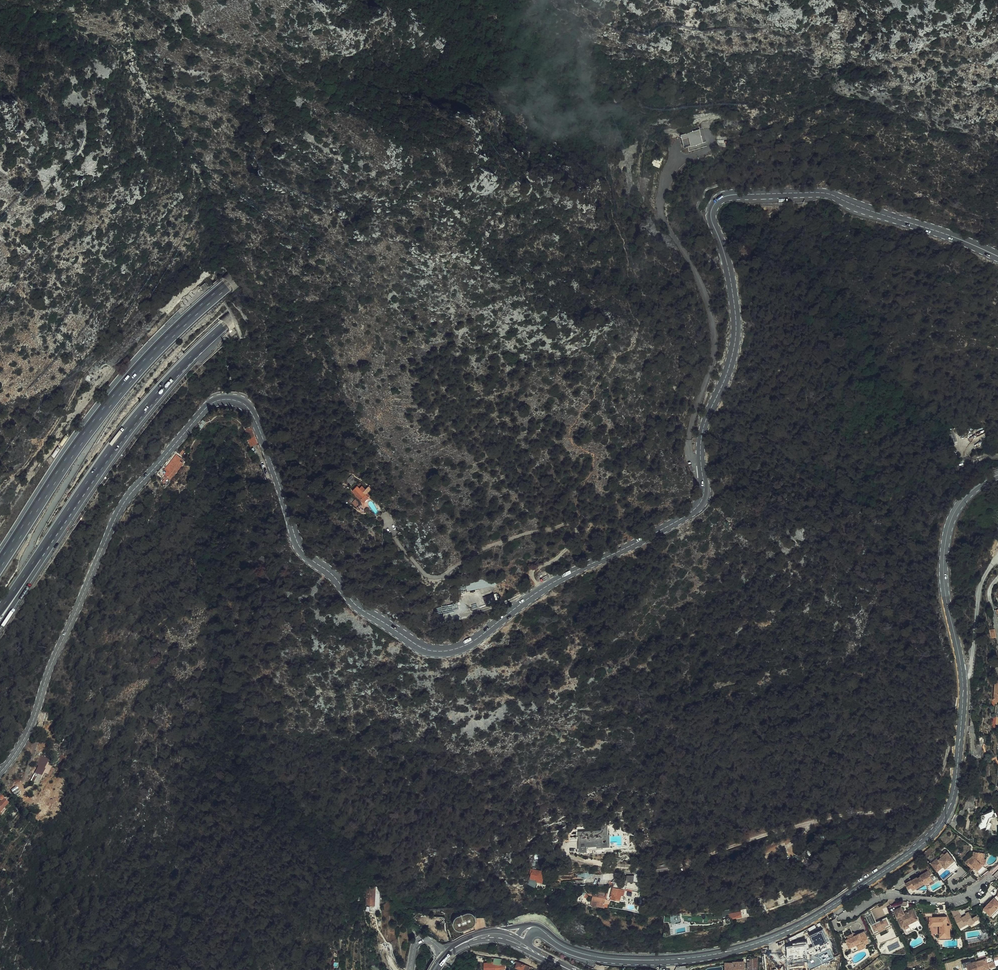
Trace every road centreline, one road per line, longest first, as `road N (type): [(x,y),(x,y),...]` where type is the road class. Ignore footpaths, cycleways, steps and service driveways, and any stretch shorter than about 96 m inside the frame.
road 1 (secondary): [(997,257),(830,194),(720,199),(711,219),(736,328),(702,436),(701,502),(448,651),(421,647),(359,608),(303,552),(248,408),(213,402),(123,504),(30,726),(0,772)]
road 2 (motorway): [(51,536),(126,428),(209,340),(330,240),(457,163),(614,90),(690,67),(845,30),(997,8)]
road 3 (motorway): [(820,0),(623,49),(468,114),(363,177),(156,350),(73,451),(0,564)]
road 4 (primary): [(997,475),(962,501),(947,532),(945,601),(963,679),(954,796),(927,840),(835,905)]
road 5 (primary): [(835,905),(772,938),(684,959),(588,955),(553,940)]
road 6 (residential): [(835,905),(848,917),(884,898),(960,898),(987,881)]

